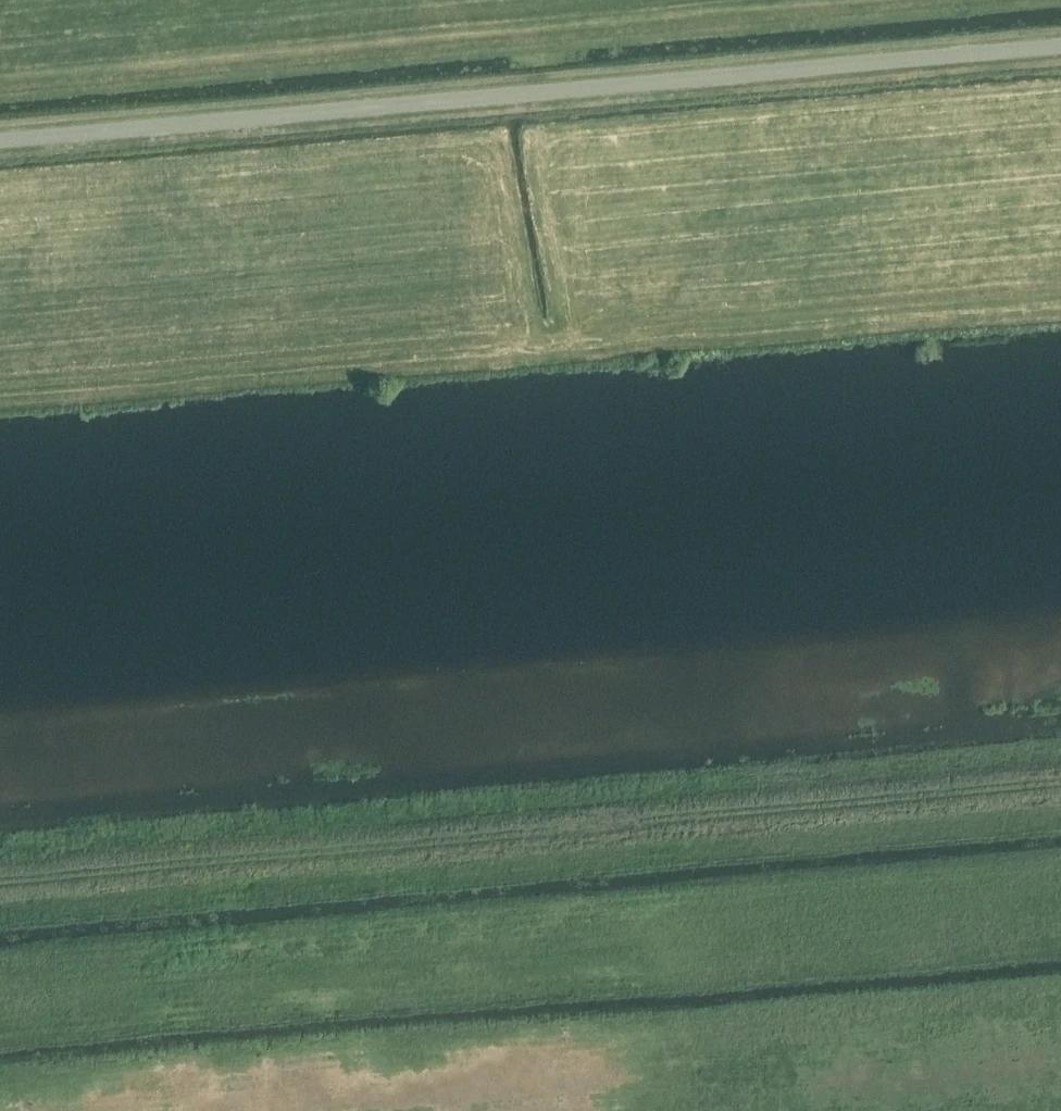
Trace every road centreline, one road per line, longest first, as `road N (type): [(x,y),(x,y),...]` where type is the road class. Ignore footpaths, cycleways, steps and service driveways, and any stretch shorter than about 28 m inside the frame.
road 1 (unclassified): [(0,140),(1060,47)]

